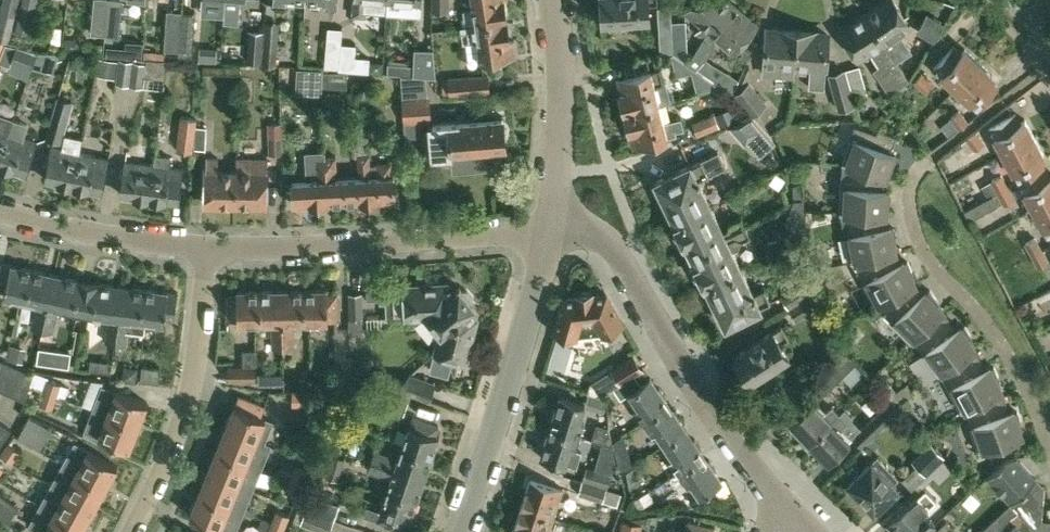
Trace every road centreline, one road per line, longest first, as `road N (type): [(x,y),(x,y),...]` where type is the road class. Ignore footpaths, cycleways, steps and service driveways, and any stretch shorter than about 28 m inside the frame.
road 1 (unclassified): [(780,498),(748,464),(612,248),(588,232),(551,232)]
road 2 (residential): [(207,246),(551,232)]
road 3 (residential): [(1049,438),(1000,340),(921,242),(911,198),(928,161)]
road 4 (unclassified): [(457,531),(551,232)]
road 5 (residential): [(128,531),(187,397),(207,246)]
road 6 (residential): [(551,232),(562,114),(554,0)]
road 7 (residential): [(0,209),(78,231),(207,246)]

